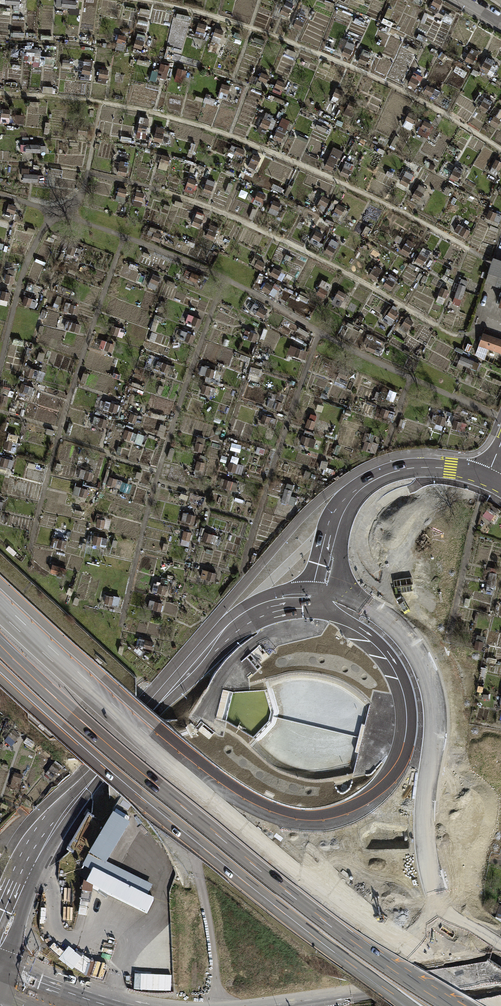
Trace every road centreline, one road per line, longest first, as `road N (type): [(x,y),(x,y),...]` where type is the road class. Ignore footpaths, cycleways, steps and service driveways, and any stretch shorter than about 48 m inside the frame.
road 1 (tertiary): [(0,944),(48,837),(214,644),(268,604),(322,599)]
road 2 (track): [(448,482),(424,481),(380,504),(364,534),(364,551),(432,649),(453,719),(459,819),(468,846),(488,857)]
road 3 (motorway): [(476,989),(428,879),(420,800),(429,714),(417,665),(374,617),(322,599)]
road 4 (motorway): [(322,599),(382,644),(405,679),(413,717),(402,765),(369,803),(323,821),(280,818),(211,792)]
road 5 (motorway): [(144,780),(437,1005)]
road 6 (motorway): [(144,780),(163,807),(412,1005)]
road 7 (motorway): [(476,989),(211,792)]
road 8 (motorway): [(211,792),(0,606)]
road 9 (tertiary): [(322,599),(340,520),(359,490),(416,467),(487,478)]
road 10 (motorway): [(0,653),(144,780)]

